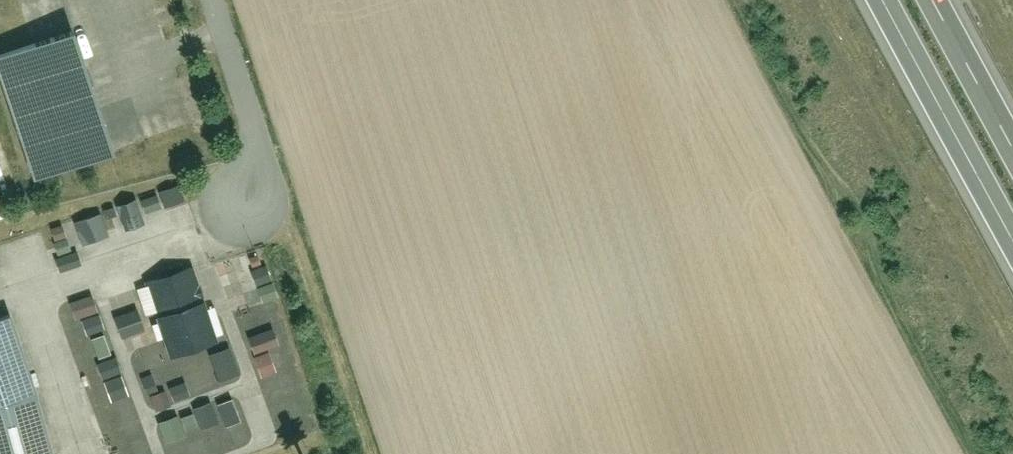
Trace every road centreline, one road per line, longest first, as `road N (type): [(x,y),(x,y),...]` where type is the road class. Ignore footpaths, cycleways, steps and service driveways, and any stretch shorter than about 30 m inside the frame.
road 1 (motorway): [(883,0),(1012,242)]
road 2 (residential): [(212,0),(255,136),(245,207)]
road 3 (motorway): [(1012,146),(933,0)]

